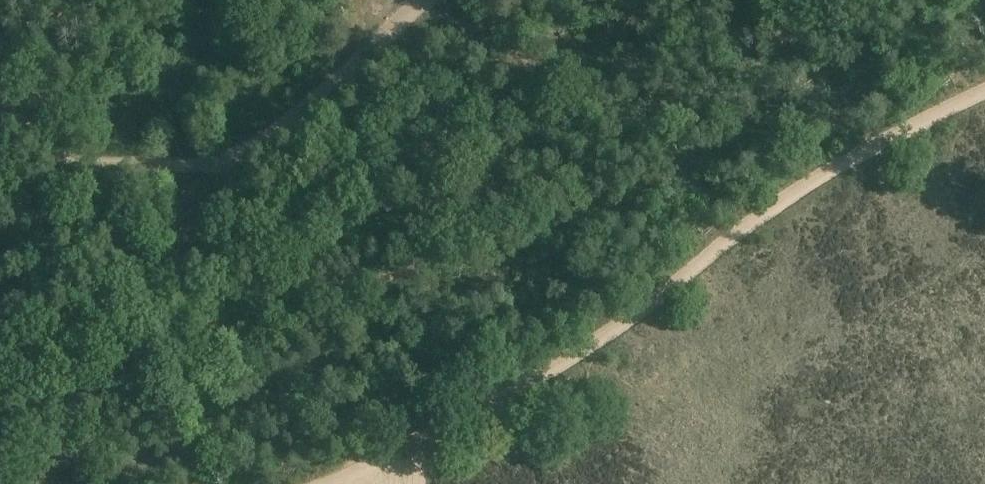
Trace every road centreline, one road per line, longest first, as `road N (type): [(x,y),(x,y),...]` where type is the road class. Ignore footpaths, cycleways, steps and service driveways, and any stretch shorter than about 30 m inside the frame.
road 1 (track): [(984,91),(786,197),(585,348),(325,483)]
road 2 (track): [(0,95),(39,144),(83,165),(216,158),(318,95),(423,0)]

